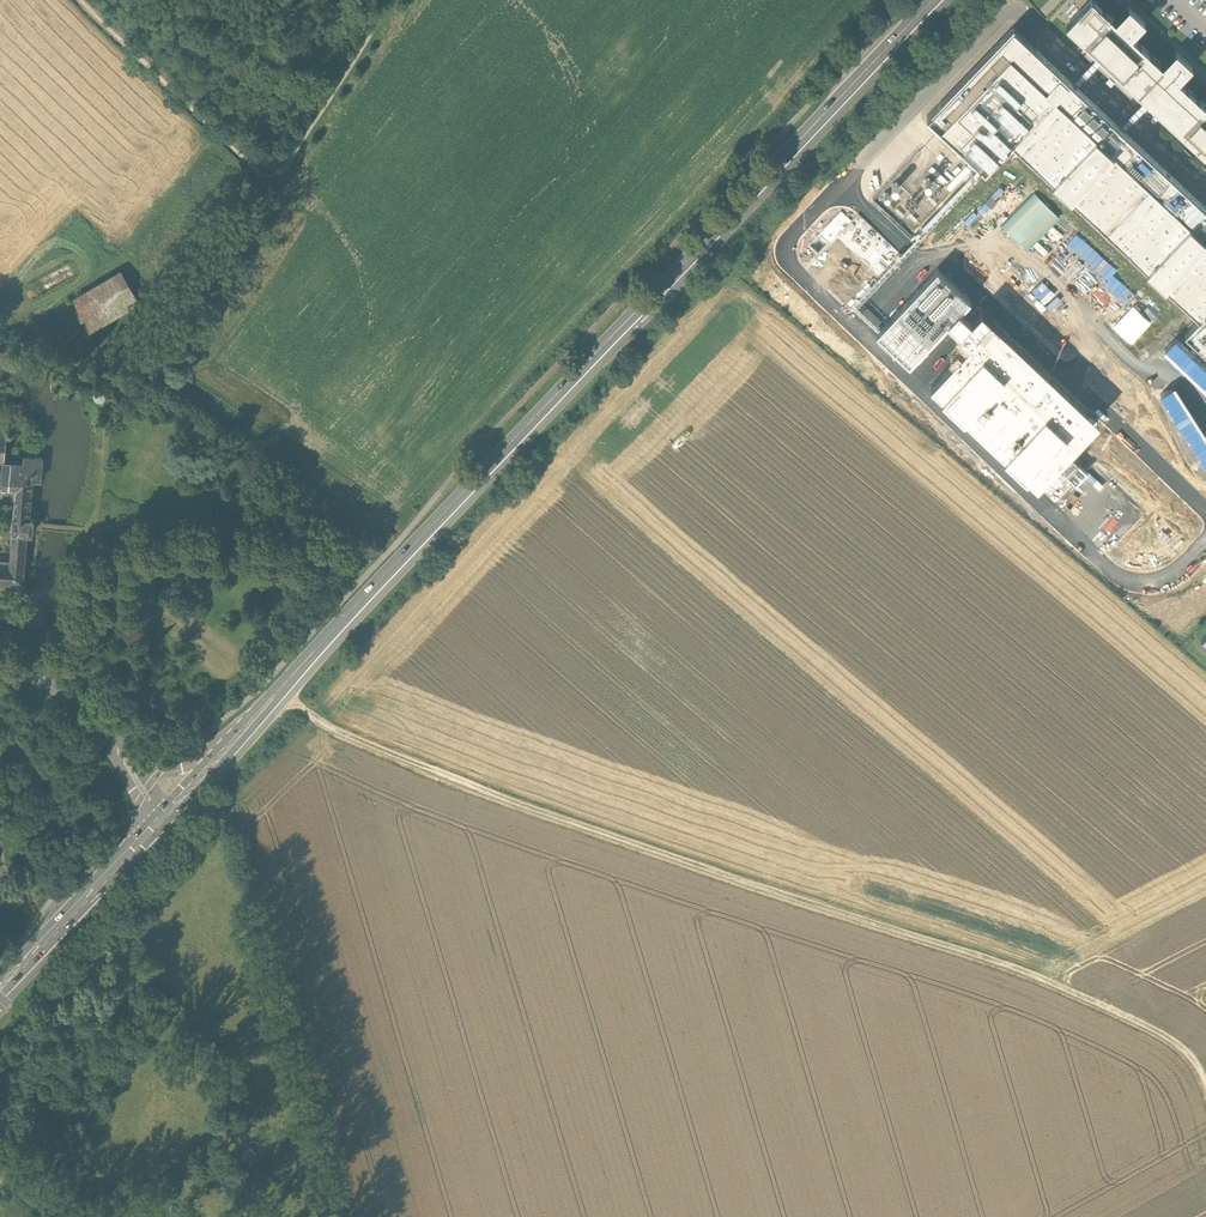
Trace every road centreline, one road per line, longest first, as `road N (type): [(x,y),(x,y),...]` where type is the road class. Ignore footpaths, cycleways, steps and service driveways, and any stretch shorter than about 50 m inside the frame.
road 1 (primary): [(231,745),(939,0)]
road 2 (track): [(1205,1088),(1177,1037),(1029,971),(559,813),(276,697)]
road 3 (primary): [(0,990),(164,816)]
road 4 (unclassified): [(0,670),(68,697),(125,761)]

